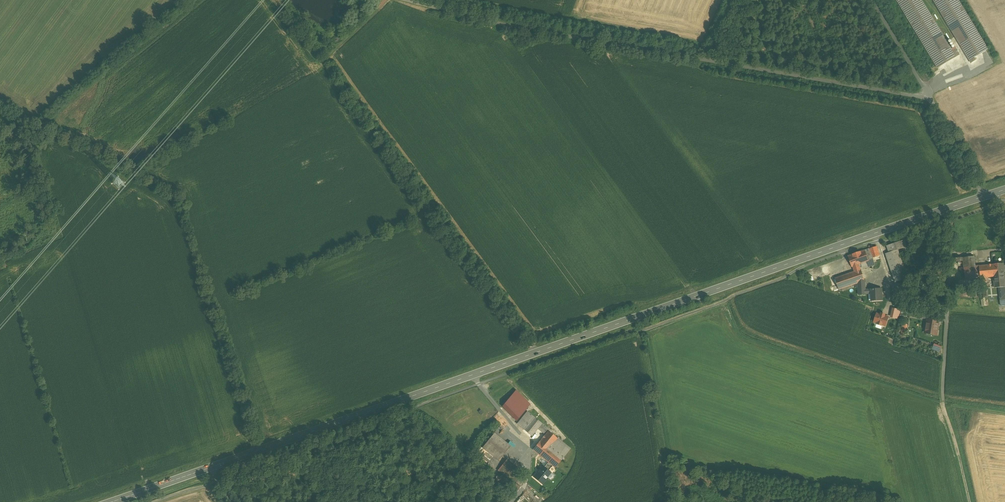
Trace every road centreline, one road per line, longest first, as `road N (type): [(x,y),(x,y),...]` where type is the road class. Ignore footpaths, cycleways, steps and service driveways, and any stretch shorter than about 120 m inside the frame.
road 1 (secondary): [(212,467),(945,209)]
road 2 (unclassified): [(927,94),(406,0)]
road 3 (unclassified): [(945,209),(943,391)]

